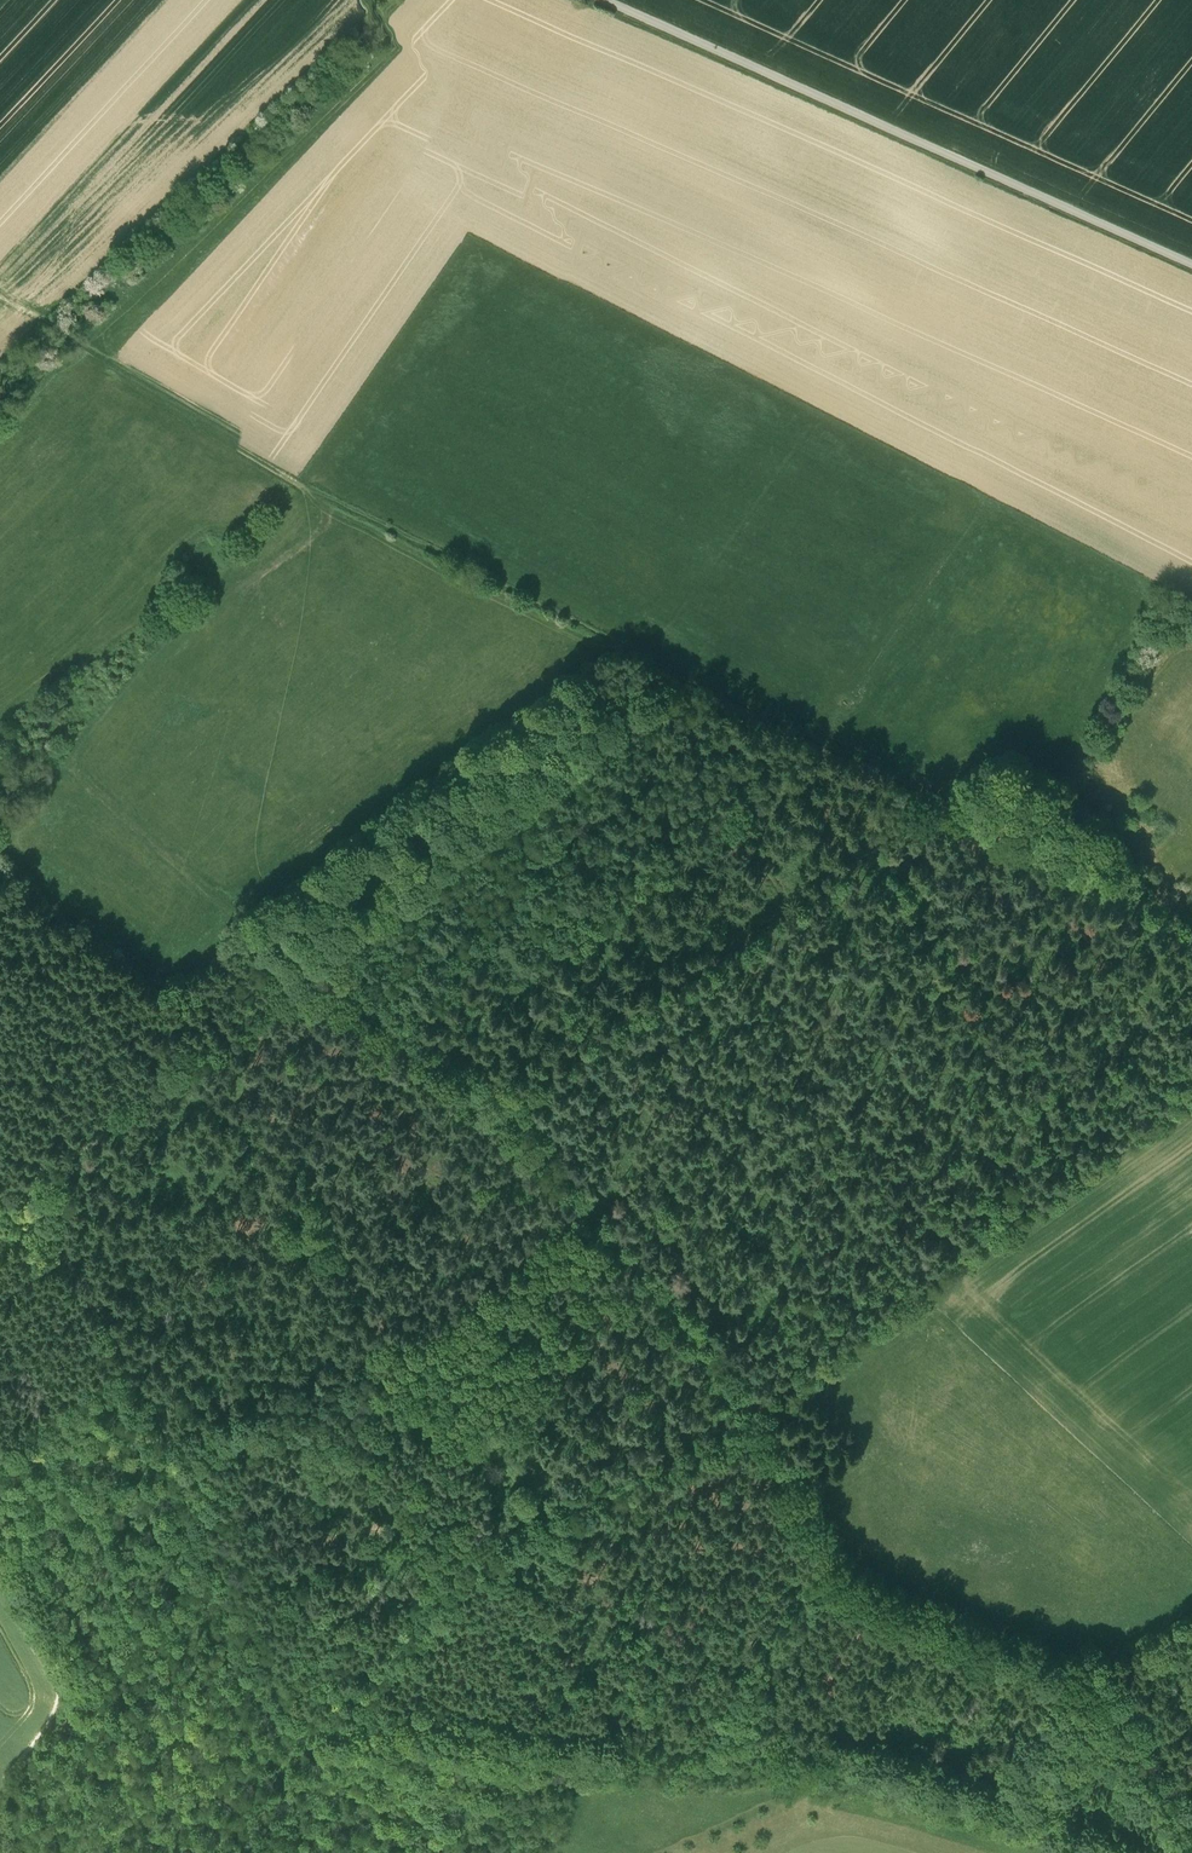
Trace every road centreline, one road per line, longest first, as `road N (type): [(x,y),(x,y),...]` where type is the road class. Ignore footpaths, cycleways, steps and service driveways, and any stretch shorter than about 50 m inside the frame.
road 1 (track): [(1191,887),(609,596)]
road 2 (unclassified): [(1191,265),(602,0)]
road 3 (track): [(318,928),(503,1049),(654,1217),(755,1358)]
road 4 (track): [(755,1358),(838,1483),(891,1530),(1071,1620),(1191,1774)]
road 5 (track): [(395,0),(82,317)]
road 6 (track): [(0,270),(323,454)]
road 7 (track): [(609,596),(323,454)]

